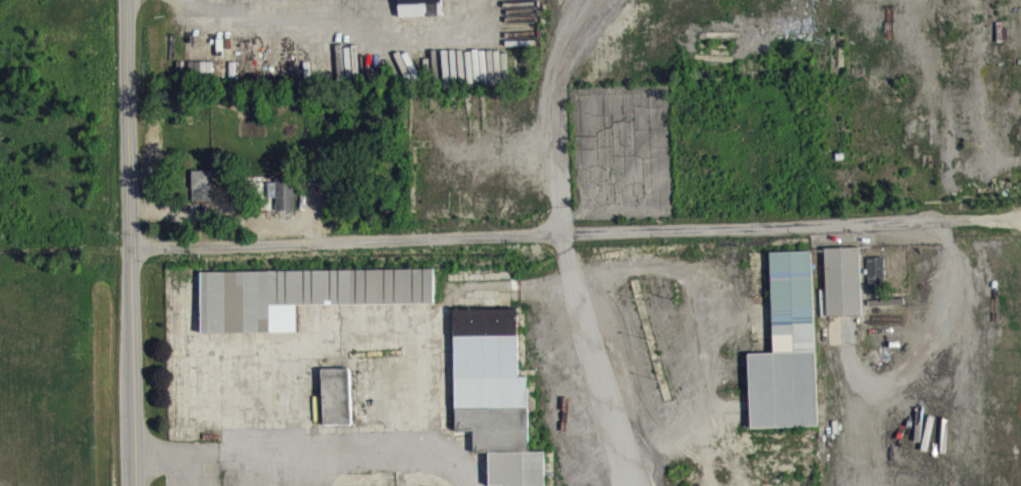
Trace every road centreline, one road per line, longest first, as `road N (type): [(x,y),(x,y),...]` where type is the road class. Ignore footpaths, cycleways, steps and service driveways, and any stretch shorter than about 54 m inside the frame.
road 1 (residential): [(130,247),(974,219)]
road 2 (residential): [(126,0),(133,485)]

